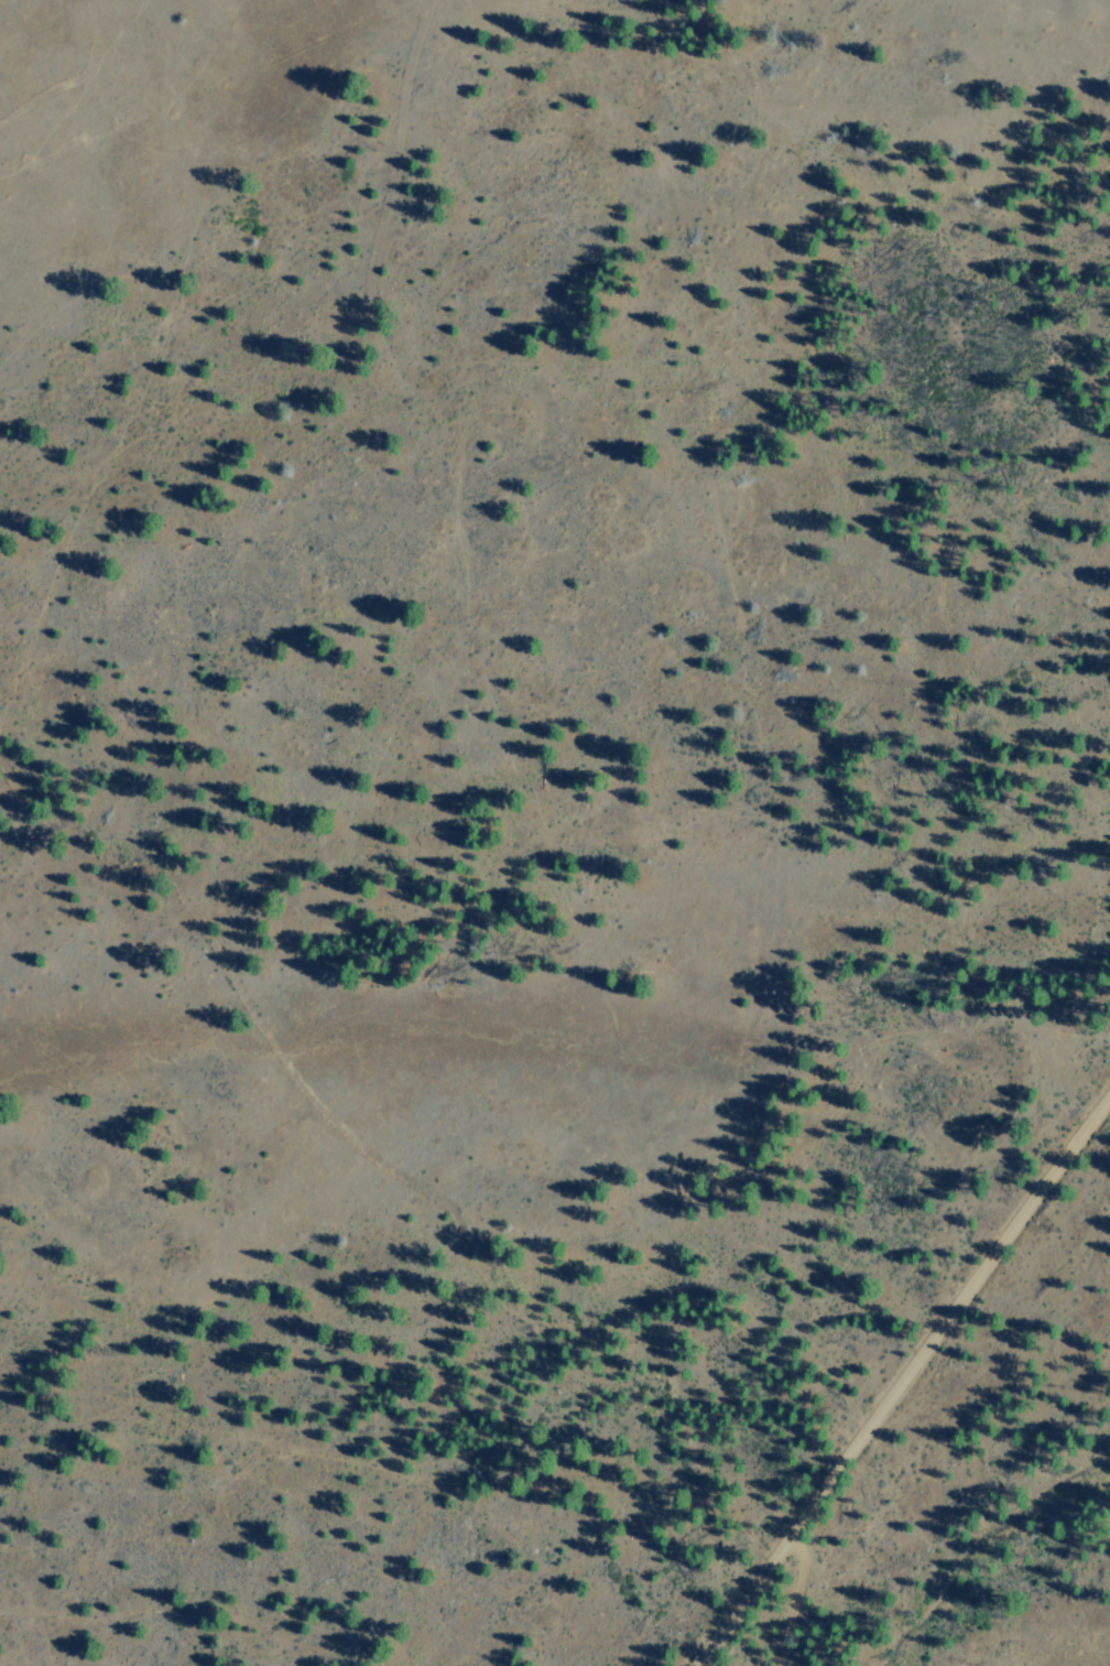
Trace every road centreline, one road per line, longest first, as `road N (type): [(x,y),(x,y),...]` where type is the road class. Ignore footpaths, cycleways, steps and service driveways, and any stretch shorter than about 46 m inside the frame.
road 1 (residential): [(632,1665),(1109,1030)]

